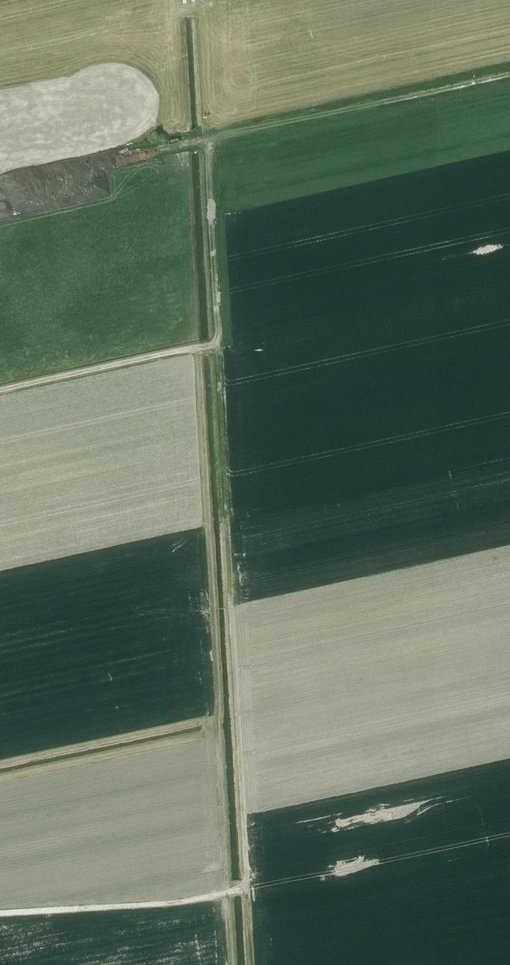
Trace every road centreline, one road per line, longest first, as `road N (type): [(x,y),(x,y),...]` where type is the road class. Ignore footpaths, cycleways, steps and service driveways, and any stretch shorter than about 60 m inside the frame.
road 1 (track): [(0,392),(209,347)]

